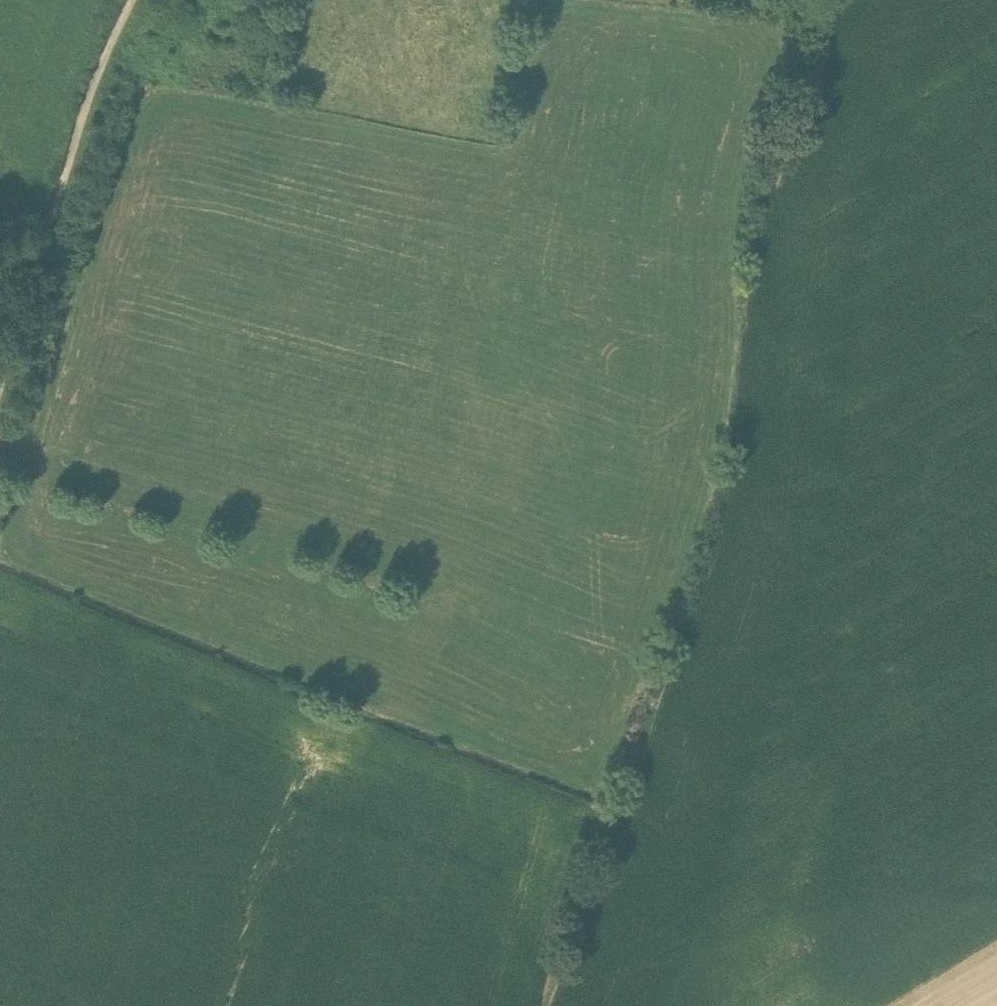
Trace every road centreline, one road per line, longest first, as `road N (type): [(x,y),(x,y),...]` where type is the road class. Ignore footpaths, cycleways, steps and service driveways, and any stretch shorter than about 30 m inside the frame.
road 1 (unclassified): [(0,379),(88,95),(130,0)]

